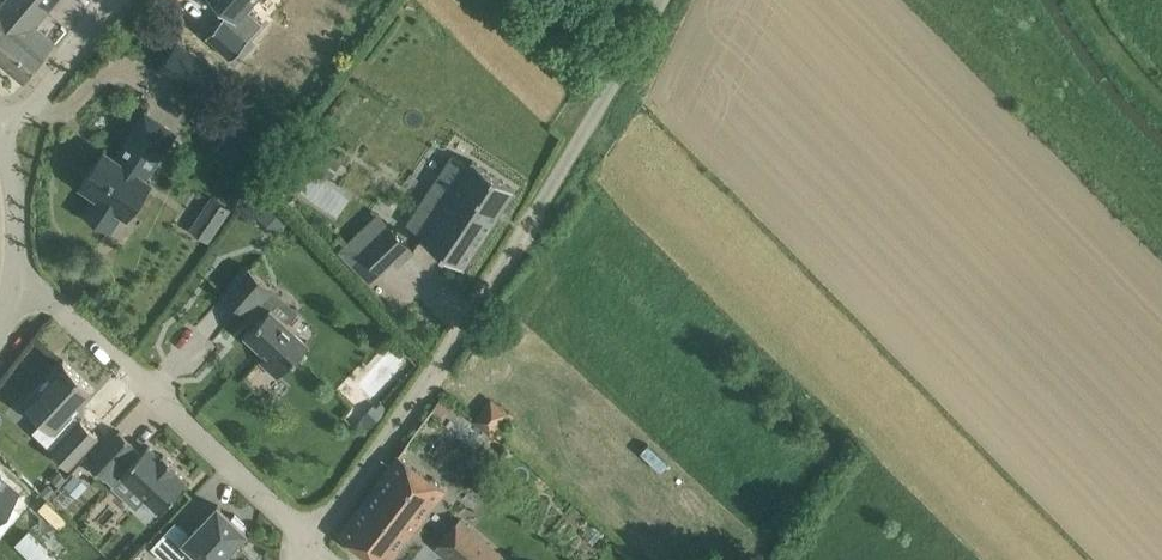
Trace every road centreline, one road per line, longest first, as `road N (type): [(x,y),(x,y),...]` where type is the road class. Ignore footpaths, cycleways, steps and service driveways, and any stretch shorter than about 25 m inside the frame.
road 1 (track): [(1026,559),(590,120),(460,0)]
road 2 (unclassified): [(313,537),(527,225),(660,0)]
road 3 (residential): [(313,537),(24,274)]
road 4 (unclassified): [(6,141),(111,0)]
road 5 (residential): [(24,274),(20,194),(6,141)]

